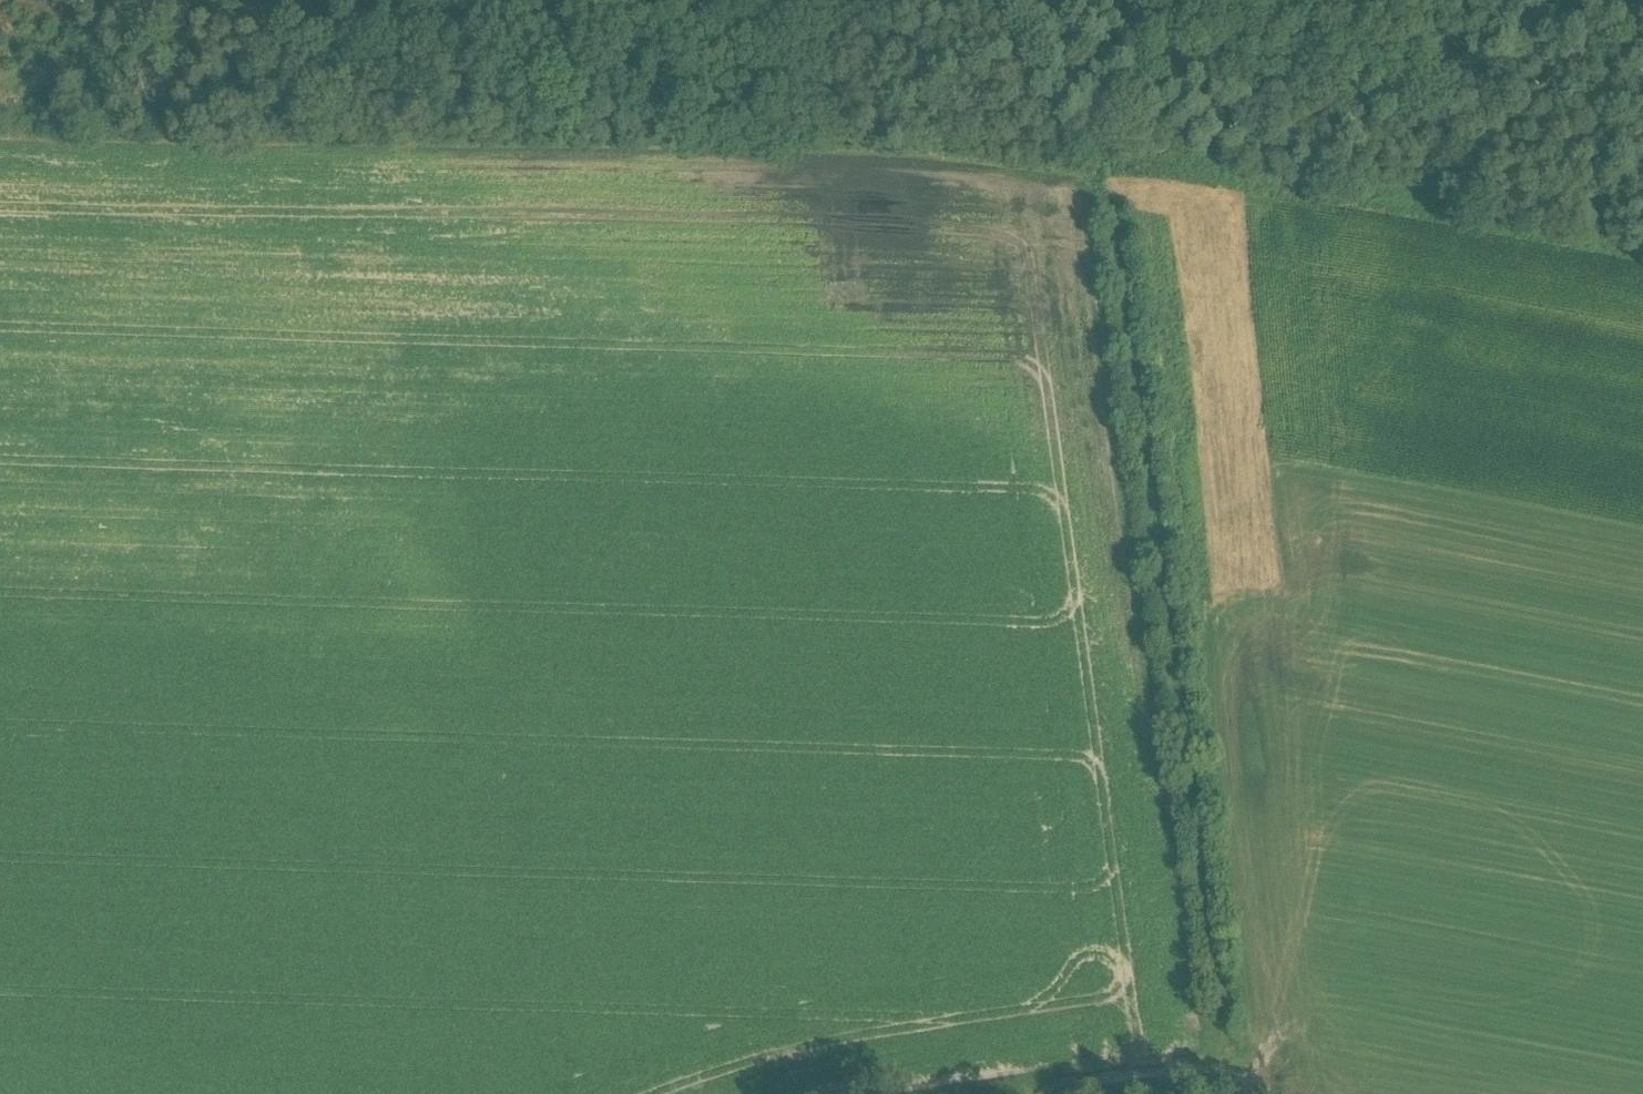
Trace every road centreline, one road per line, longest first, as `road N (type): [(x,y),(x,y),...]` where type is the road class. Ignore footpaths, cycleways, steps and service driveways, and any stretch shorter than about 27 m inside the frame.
road 1 (track): [(1212,1067),(1223,1036),(1107,155),(1153,0)]
road 2 (track): [(1255,1093),(1236,1073),(1212,1067),(1073,1084),(1050,1093)]

